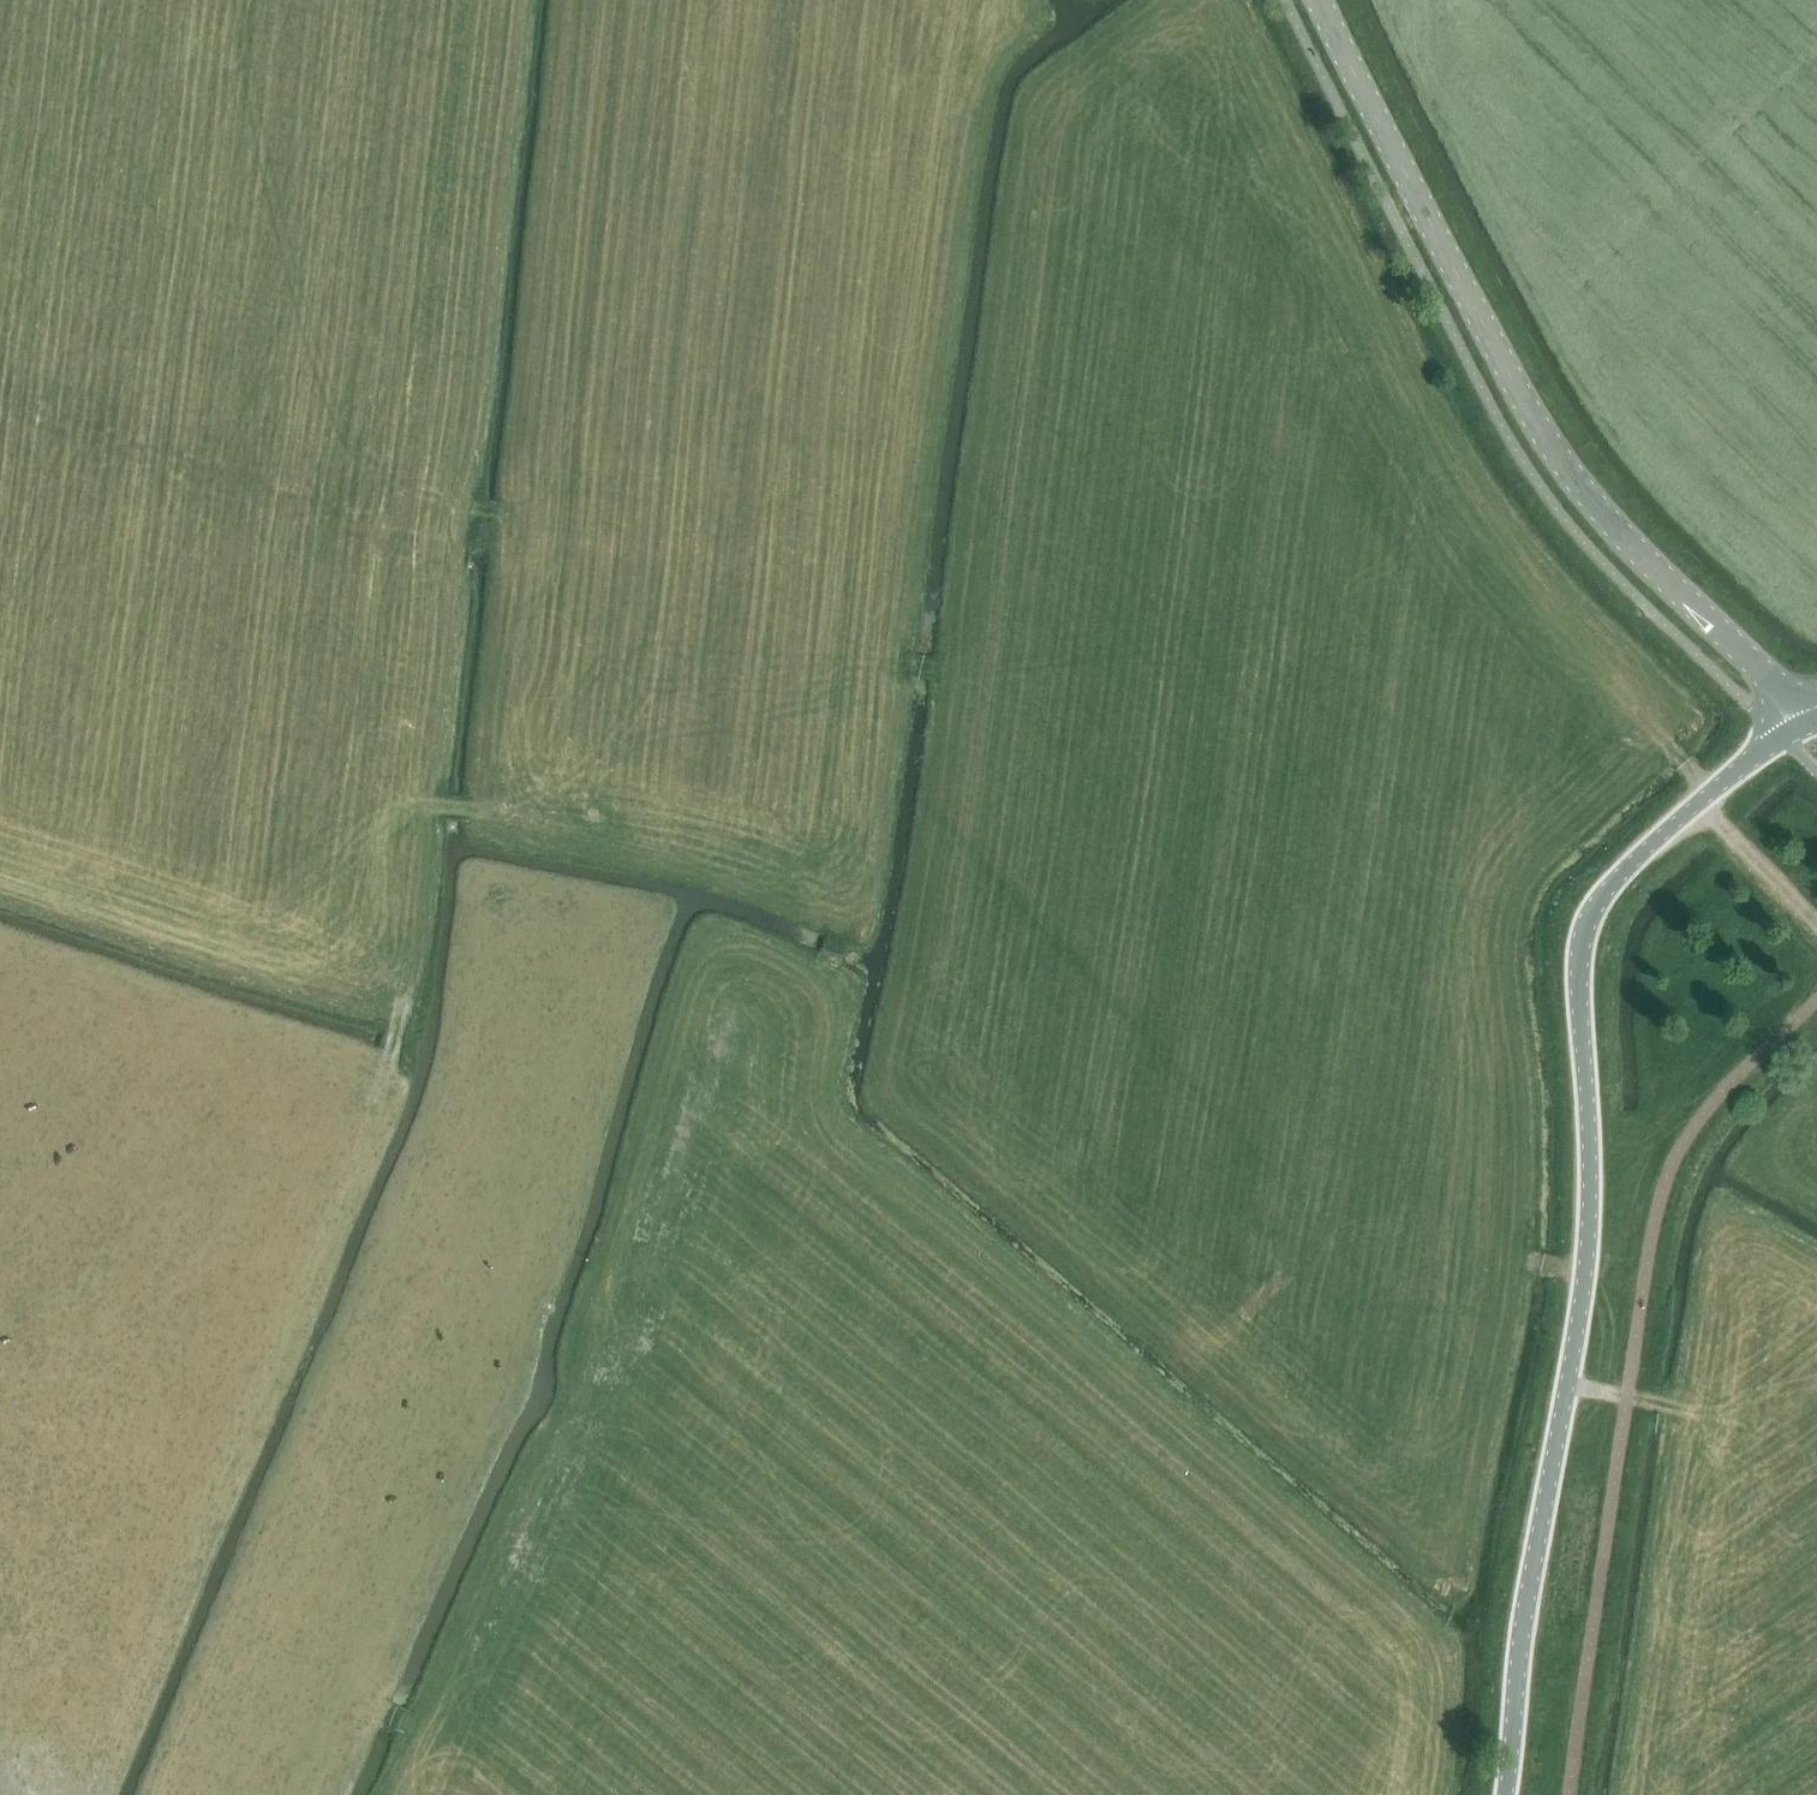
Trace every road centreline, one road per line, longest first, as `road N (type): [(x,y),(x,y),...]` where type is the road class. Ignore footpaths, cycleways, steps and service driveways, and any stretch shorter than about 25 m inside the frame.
road 1 (tertiary): [(1506,1794),(1525,1618),(1586,1269),(1583,932),(1600,899),(1647,851),(1801,725)]
road 2 (tertiary): [(1319,0),(1546,438),(1638,551),(1776,685),(1801,725)]
road 3 (track): [(1698,804),(1816,921)]

